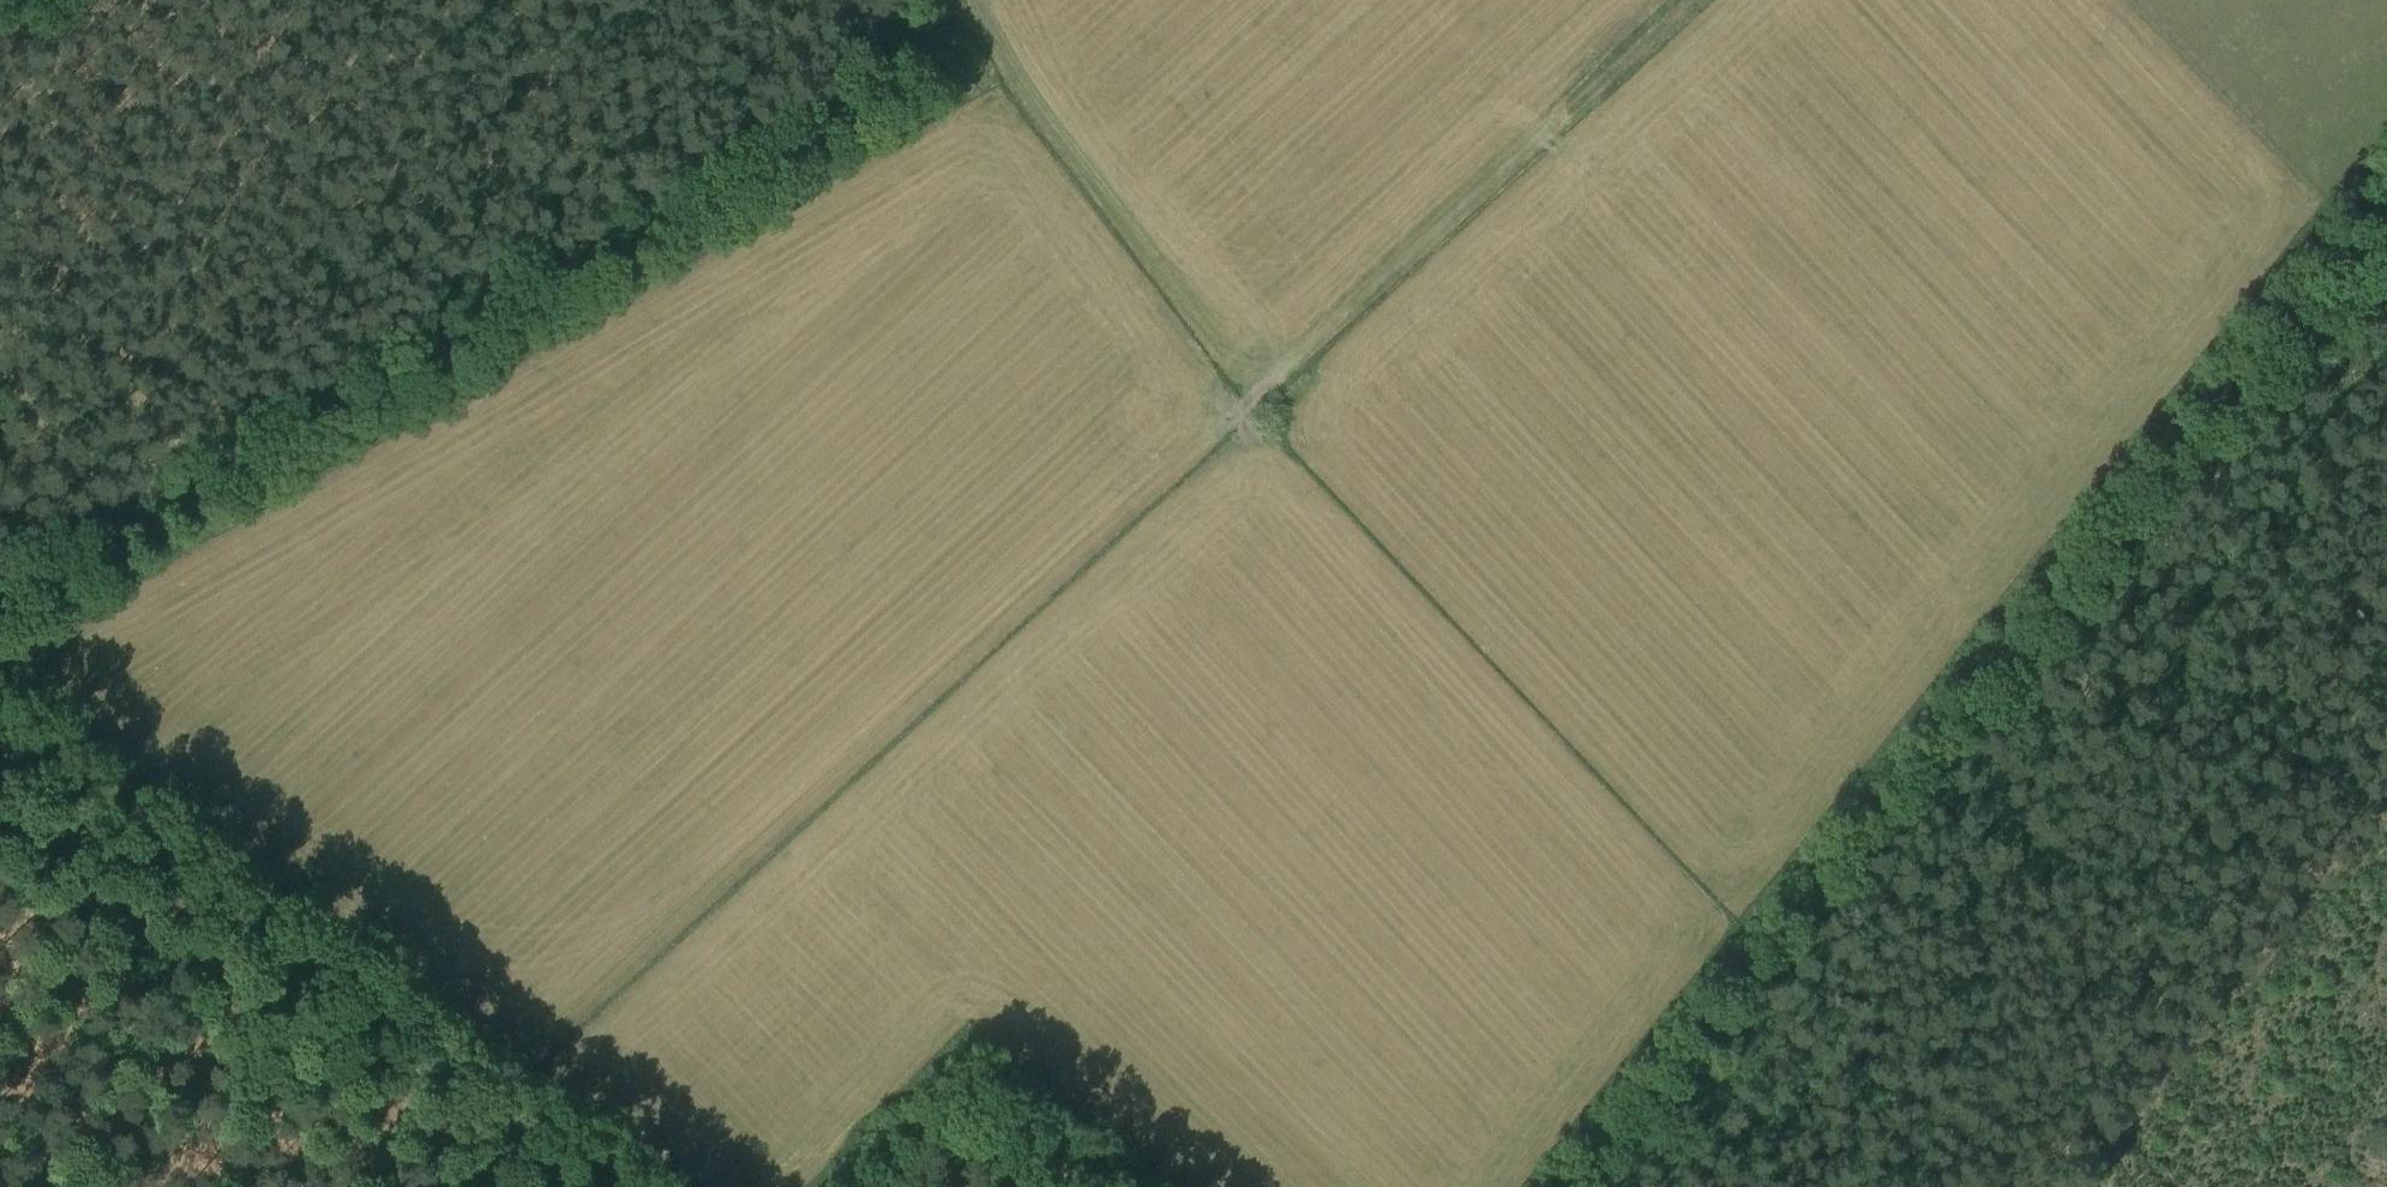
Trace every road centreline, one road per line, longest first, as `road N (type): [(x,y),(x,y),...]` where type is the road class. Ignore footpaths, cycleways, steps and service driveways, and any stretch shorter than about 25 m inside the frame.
road 1 (track): [(0,757),(566,1186)]

